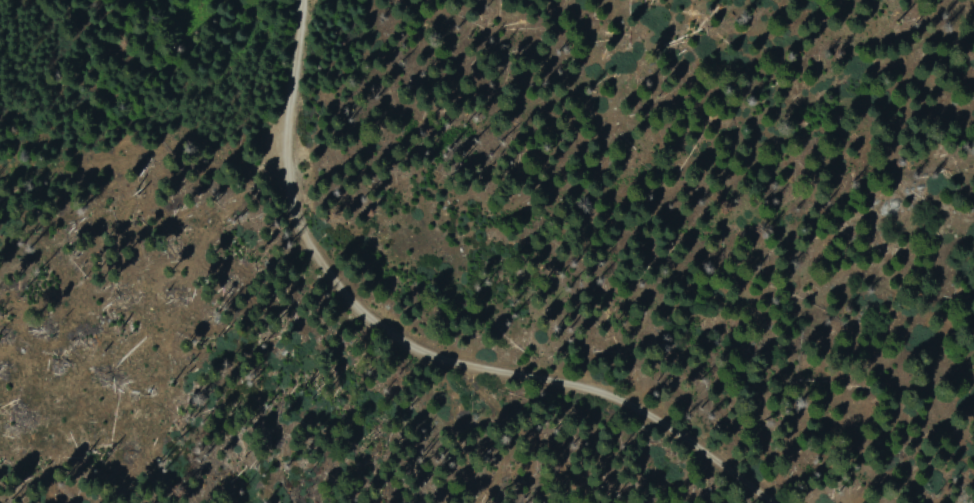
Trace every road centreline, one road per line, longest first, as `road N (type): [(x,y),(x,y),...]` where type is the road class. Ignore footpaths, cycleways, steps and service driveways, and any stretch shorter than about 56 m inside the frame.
road 1 (residential): [(295,0),(282,163),(288,209),(349,303),(440,358),(610,394),(687,422),(761,502)]

